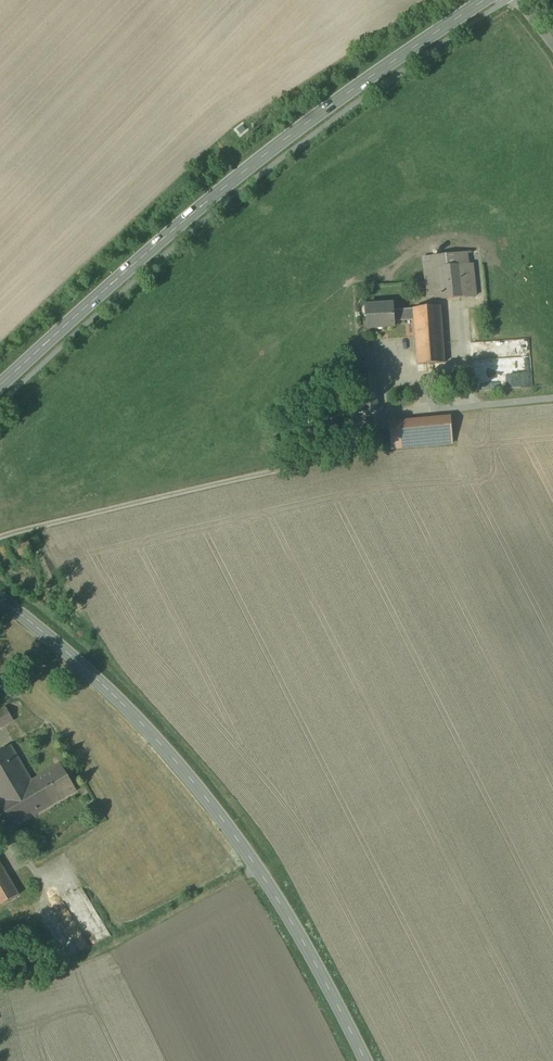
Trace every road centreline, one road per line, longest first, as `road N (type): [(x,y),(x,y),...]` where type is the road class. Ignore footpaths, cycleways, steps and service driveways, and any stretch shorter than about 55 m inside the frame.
road 1 (secondary): [(0,386),(248,167),(485,0)]
road 2 (tertiary): [(365,1060),(279,901),(200,790),(109,691),(0,599)]
road 3 (track): [(359,449),(0,538)]
road 4 (unclassified): [(552,401),(456,410),(359,449)]

